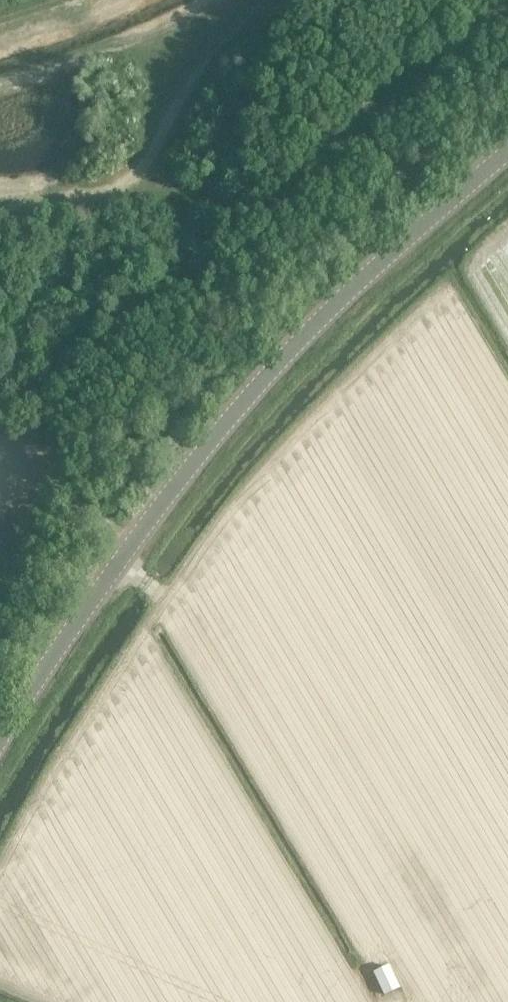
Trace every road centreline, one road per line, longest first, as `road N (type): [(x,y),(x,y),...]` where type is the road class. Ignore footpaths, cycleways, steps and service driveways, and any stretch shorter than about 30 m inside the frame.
road 1 (secondary): [(0,738),(75,621),(254,390),(426,218),(507,149)]
road 2 (track): [(109,201),(235,208),(289,197),(507,6)]

